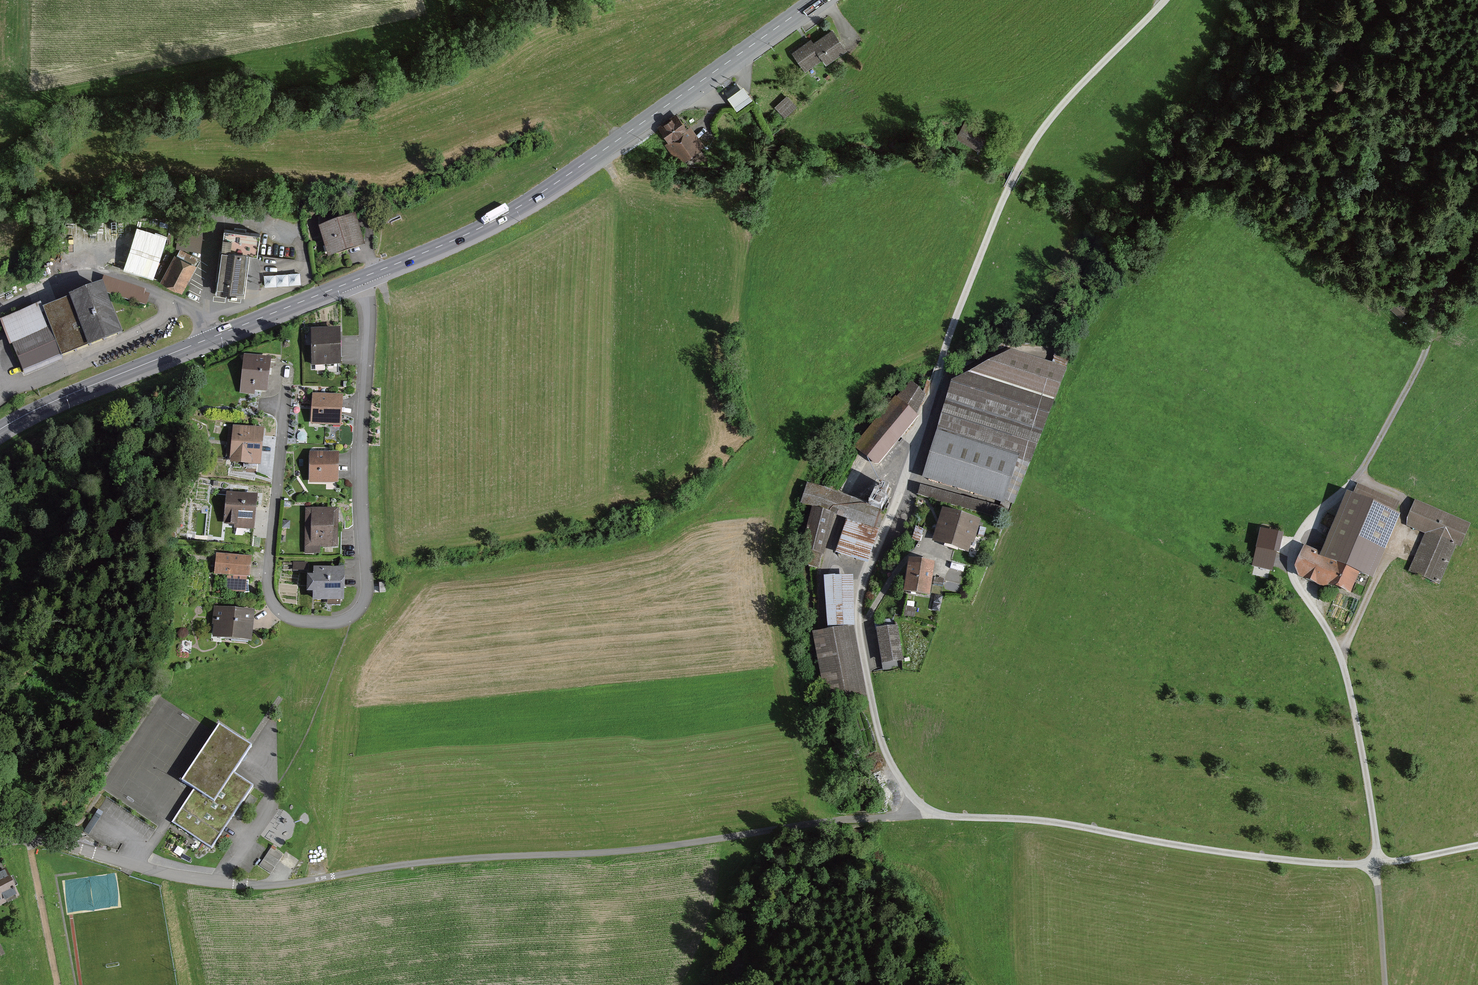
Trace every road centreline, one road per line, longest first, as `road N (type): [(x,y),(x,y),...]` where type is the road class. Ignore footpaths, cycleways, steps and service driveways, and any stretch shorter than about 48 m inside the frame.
road 1 (track): [(333,876),(669,847),(928,814),(1036,822),(1294,862),(1376,864)]
road 2 (residential): [(1167,0),(1060,108),(1018,167),(859,605),(891,763),(928,814)]
road 3 (residential): [(366,276),(367,589),(359,610),(342,621),(289,619),(269,595),(287,385)]
road 4 (secondary): [(366,276),(535,197),(816,0)]
road 5 (track): [(1376,864),(1364,756),(1340,656),(1287,566),(1297,537),(1360,480)]
road 6 (secondary): [(0,429),(366,276)]
road 7 (residential): [(0,844),(41,842),(219,885),(333,876)]
road 8 (track): [(1360,480),(1430,340),(1438,274),(1477,235)]
road 9 (track): [(1340,656),(1389,554),(1405,501),(1360,480)]
road 10 (track): [(1376,864),(1384,984)]

